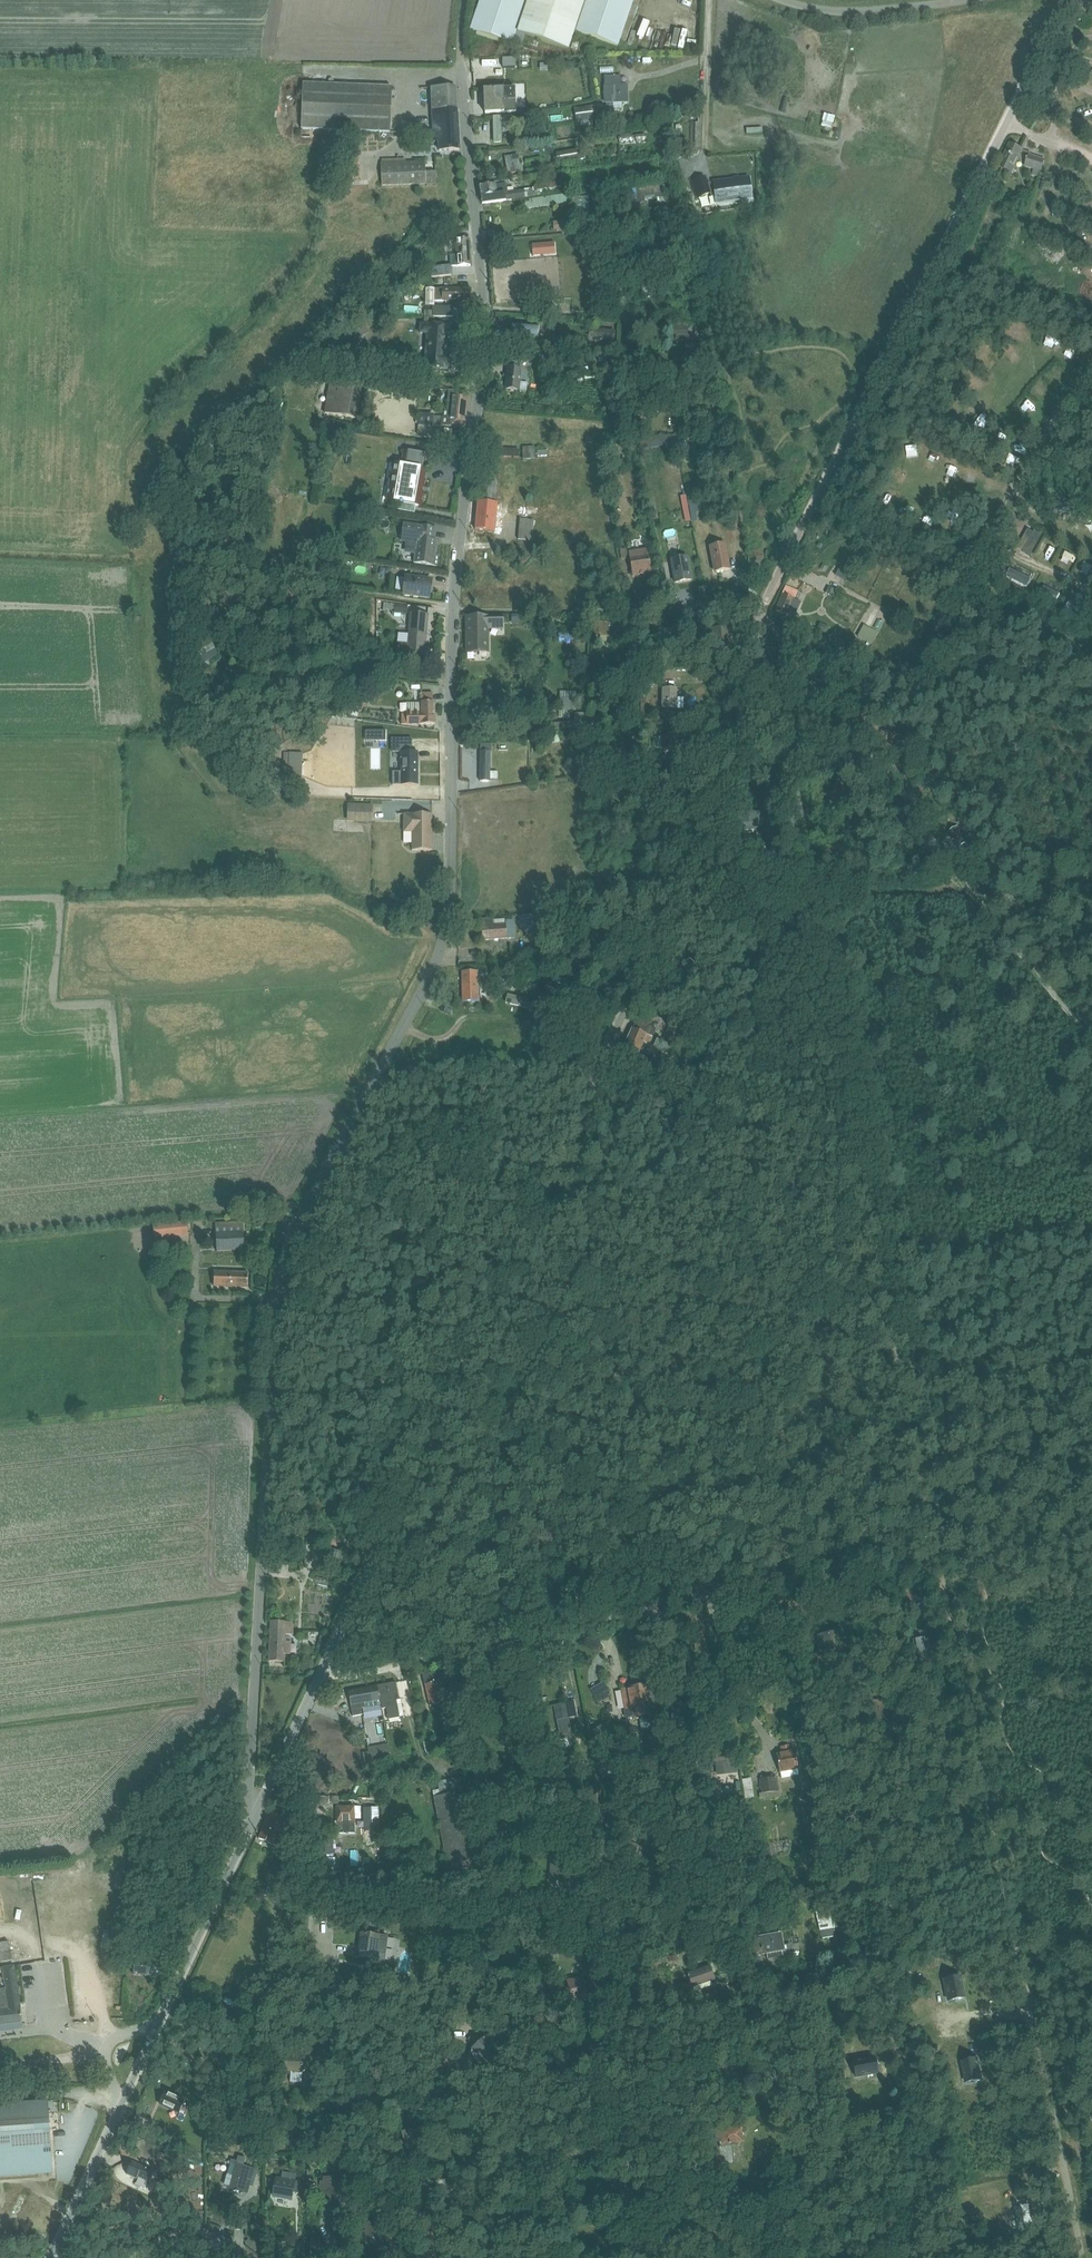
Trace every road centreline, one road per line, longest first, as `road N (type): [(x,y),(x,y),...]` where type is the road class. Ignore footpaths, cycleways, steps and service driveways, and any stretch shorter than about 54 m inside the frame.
road 1 (unclassified): [(460,55),(484,332),(451,610),(449,916),(441,955),(284,1256),(255,1690),(251,1788),(258,1806)]
road 2 (unclassified): [(760,613),(740,740),(707,827),(317,1679)]
road 3 (track): [(760,613),(900,1376),(939,1545)]
road 4 (unclassified): [(760,613),(1065,0)]
road 5 (unclassified): [(317,1679),(939,1545)]
road 6 (track): [(939,1545),(1063,2151)]
road 7 (track): [(760,613),(451,610),(296,588)]
road 8 (track): [(980,899),(760,613)]
road 9 (track): [(1091,371),(988,535),(1091,589)]
road 10 (unclassified): [(258,1806),(160,2017)]
road 11 (unclassified): [(967,0),(845,13),(781,0)]
road 12 (track): [(980,899),(1091,1036)]
road 13 (unclassified): [(118,2106),(51,2257)]
road 14 (unclassified): [(317,1679),(258,1806)]

